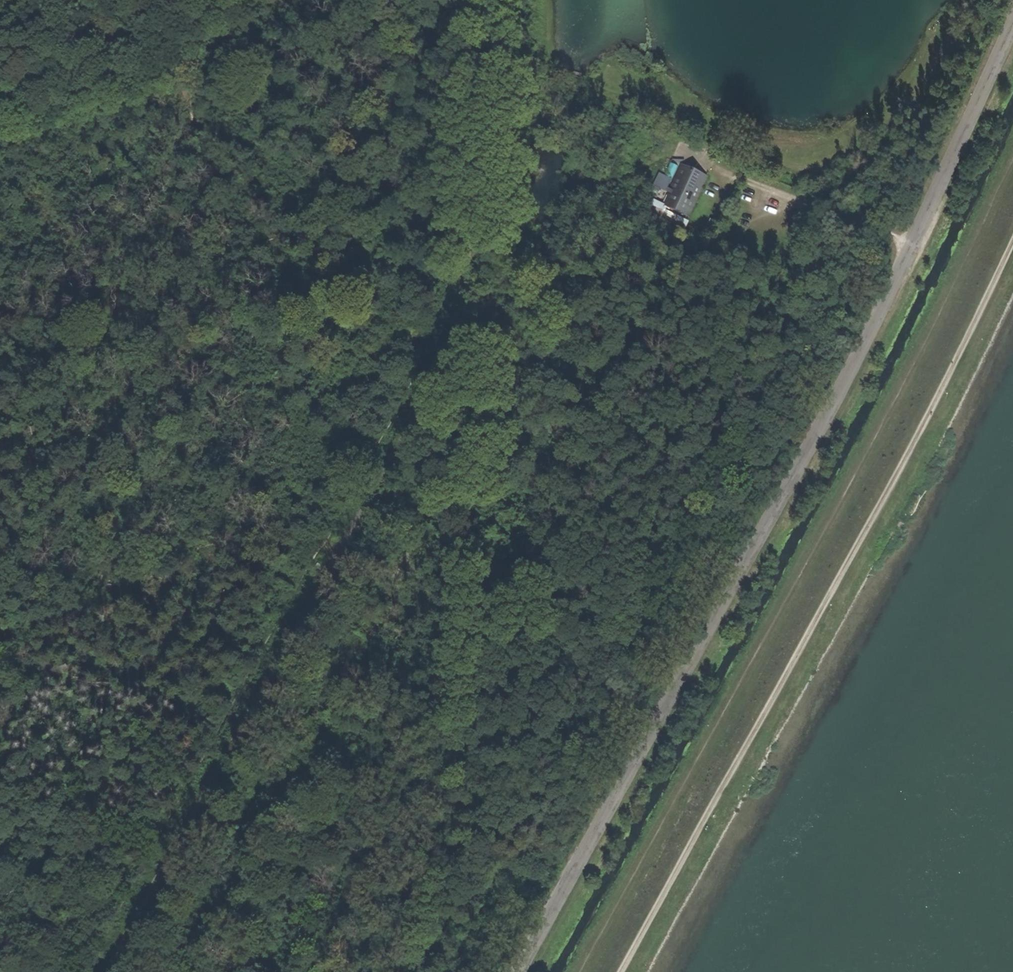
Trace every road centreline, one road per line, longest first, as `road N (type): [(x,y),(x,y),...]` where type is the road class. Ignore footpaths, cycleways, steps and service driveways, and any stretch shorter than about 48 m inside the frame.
road 1 (track): [(104,971),(429,392),(459,314),(470,254),(485,0)]
road 2 (track): [(1012,159),(828,534),(585,971)]
road 3 (track): [(1012,239),(911,446),(621,971)]

